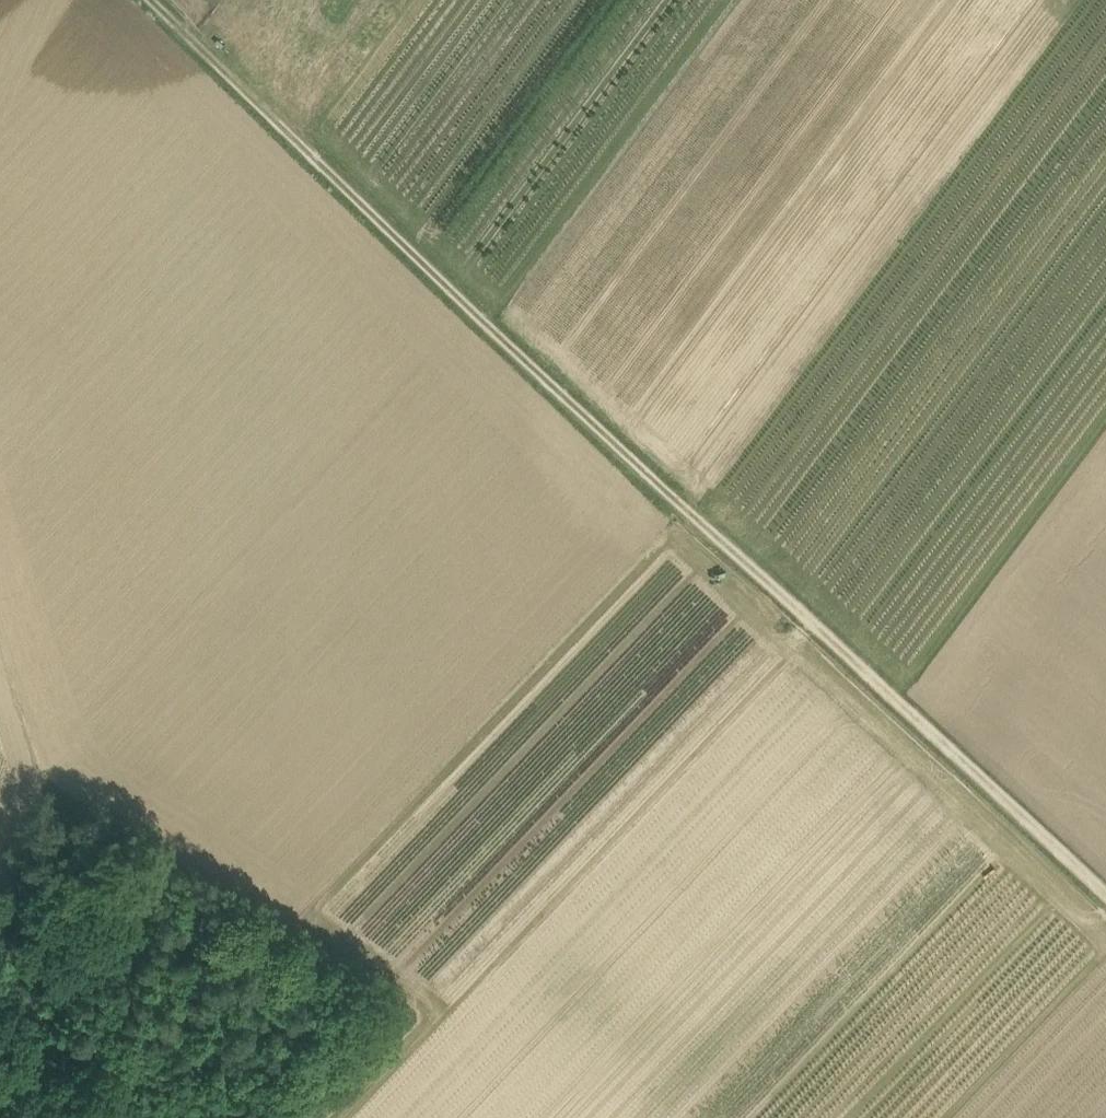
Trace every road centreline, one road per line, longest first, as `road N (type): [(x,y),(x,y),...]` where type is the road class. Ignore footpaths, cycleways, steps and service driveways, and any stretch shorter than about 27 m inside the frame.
road 1 (track): [(1105,899),(154,0)]

